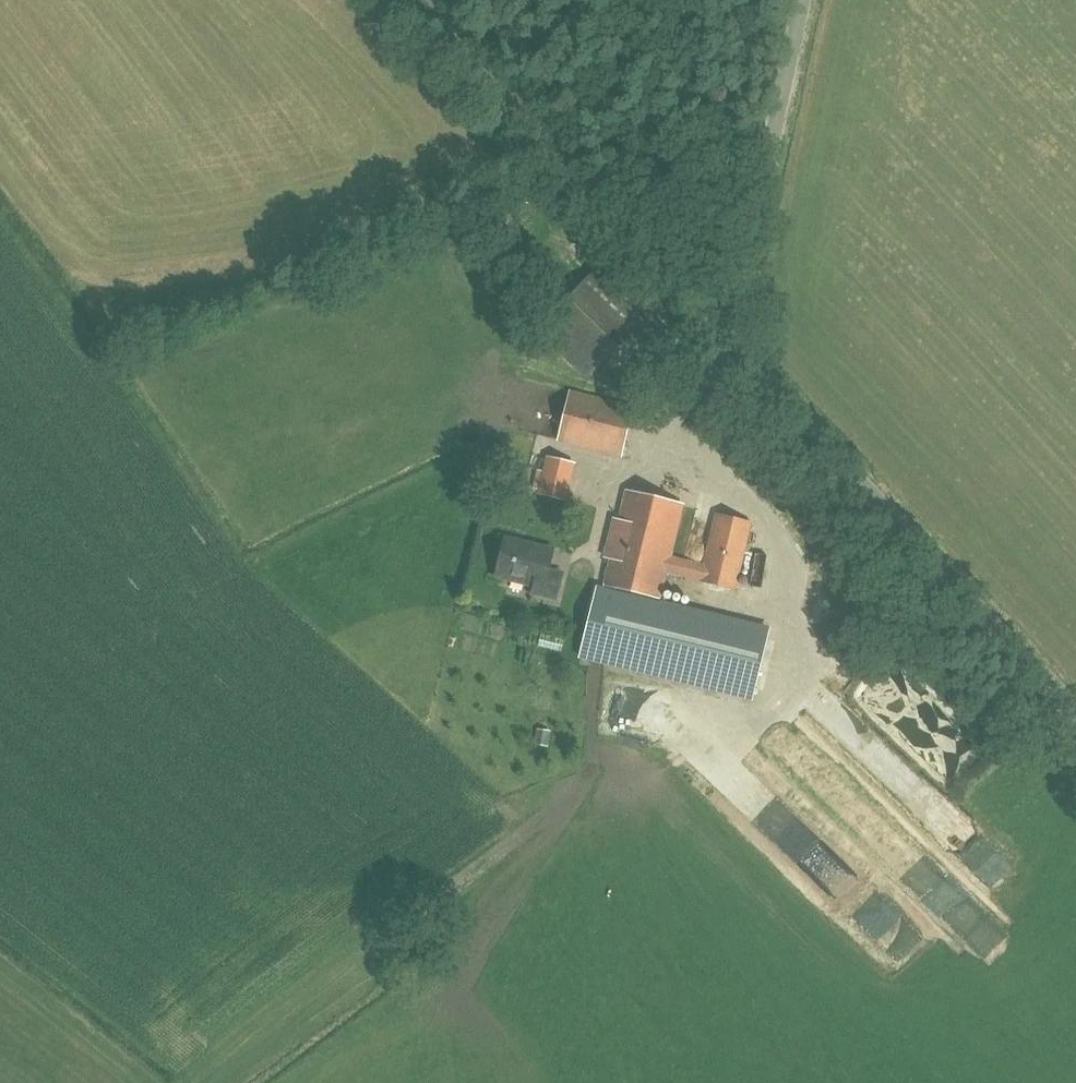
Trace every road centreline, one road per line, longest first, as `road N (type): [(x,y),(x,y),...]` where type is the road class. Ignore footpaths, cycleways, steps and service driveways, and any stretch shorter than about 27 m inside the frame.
road 1 (unclassified): [(1075,716),(725,337)]
road 2 (unclassified): [(725,337),(417,0)]
road 3 (unclassified): [(725,337),(801,0)]

